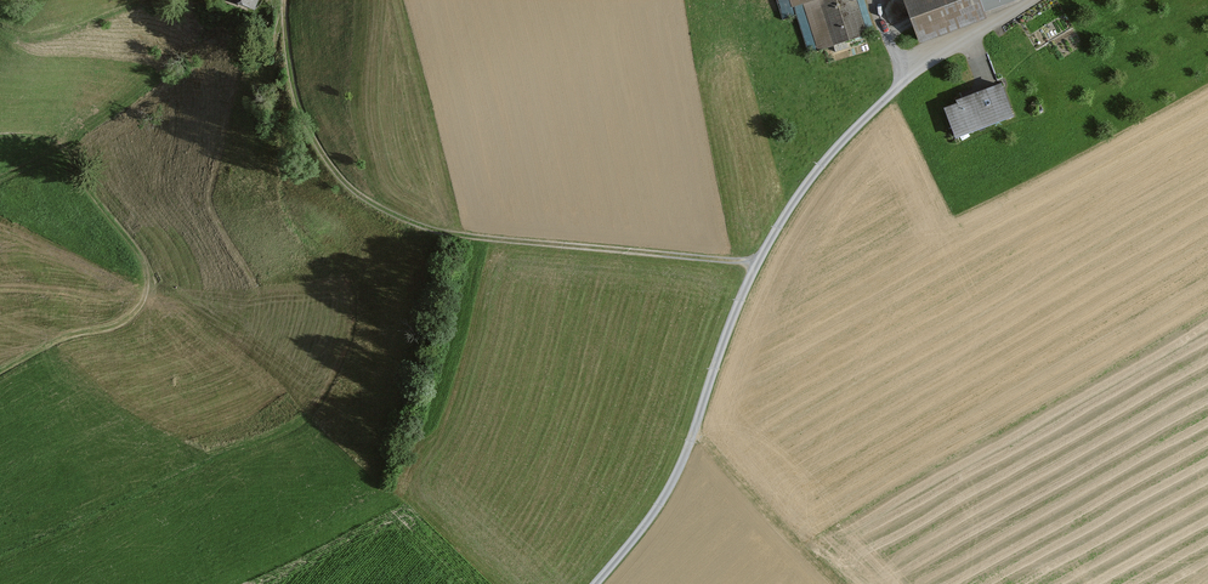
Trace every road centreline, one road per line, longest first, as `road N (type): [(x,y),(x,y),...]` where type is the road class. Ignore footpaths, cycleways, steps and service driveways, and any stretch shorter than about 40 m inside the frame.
road 1 (track): [(287,0),(304,117),(344,182),(365,198),(410,223),(473,239),(758,267)]
road 2 (track): [(598,583),(683,473),(758,267),(800,198),(905,84)]
road 3 (track): [(0,376),(56,343),(133,321),(152,282),(75,158),(51,141),(0,138)]

